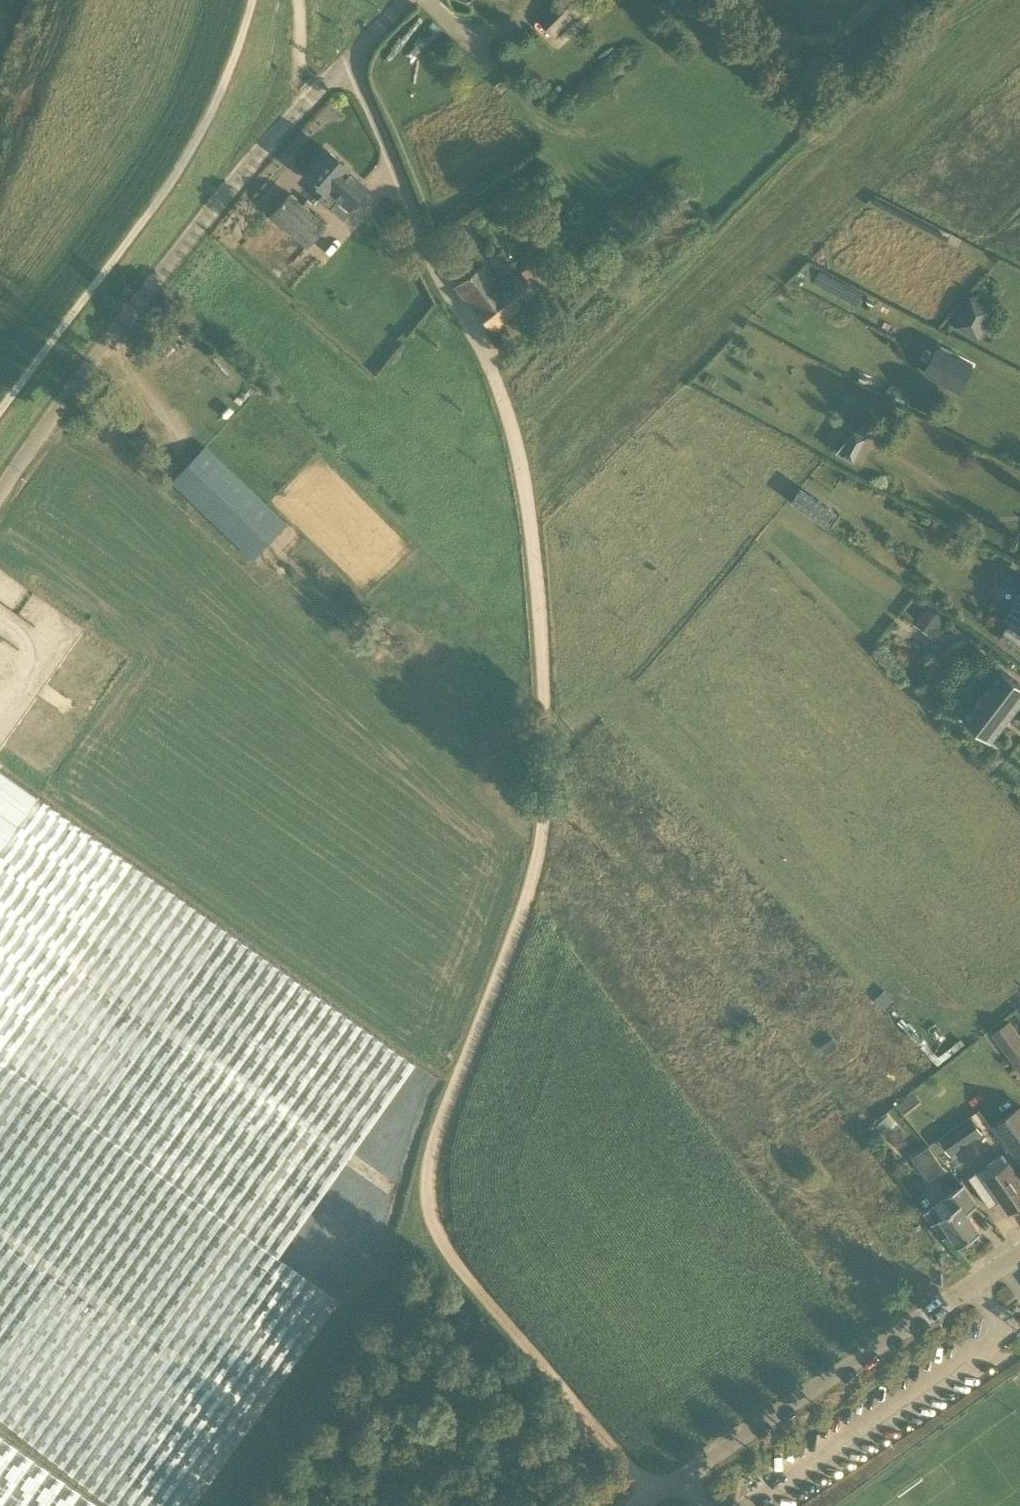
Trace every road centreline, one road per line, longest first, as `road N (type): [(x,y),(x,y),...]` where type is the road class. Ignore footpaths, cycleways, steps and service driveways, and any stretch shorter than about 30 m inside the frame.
road 1 (track): [(428,1214),(440,1124),(522,923),(541,851),(546,787),(545,682),(522,473),(494,372)]
road 2 (unclassified): [(0,491),(233,181),(312,98)]
road 3 (track): [(249,0),(220,86),(181,163),(0,408)]
road 4 (residential): [(638,1505),(1019,1255)]
road 5 (residential): [(494,372),(442,280),(361,92),(340,68)]
road 6 (track): [(584,1418),(441,1248),(428,1214)]
road 7 (track): [(653,1496),(584,1418),(595,1505)]

